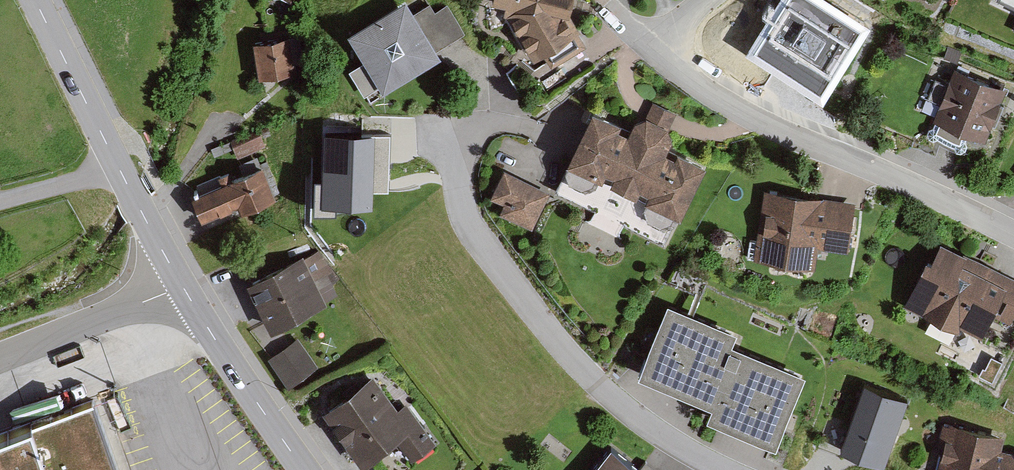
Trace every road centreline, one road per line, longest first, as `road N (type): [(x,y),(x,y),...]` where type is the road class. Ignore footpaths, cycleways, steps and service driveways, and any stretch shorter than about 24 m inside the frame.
road 1 (residential): [(725,469),(639,419),(586,374),(499,276),(466,219),(456,164),(464,134),(489,123),(517,125)]
road 2 (residential): [(1013,234),(715,95),(681,68),(674,47),(709,0)]
road 3 (tertiary): [(176,278),(35,0)]
road 4 (tertiary): [(305,469),(176,278)]
road 5 (residential): [(176,278),(0,353)]

